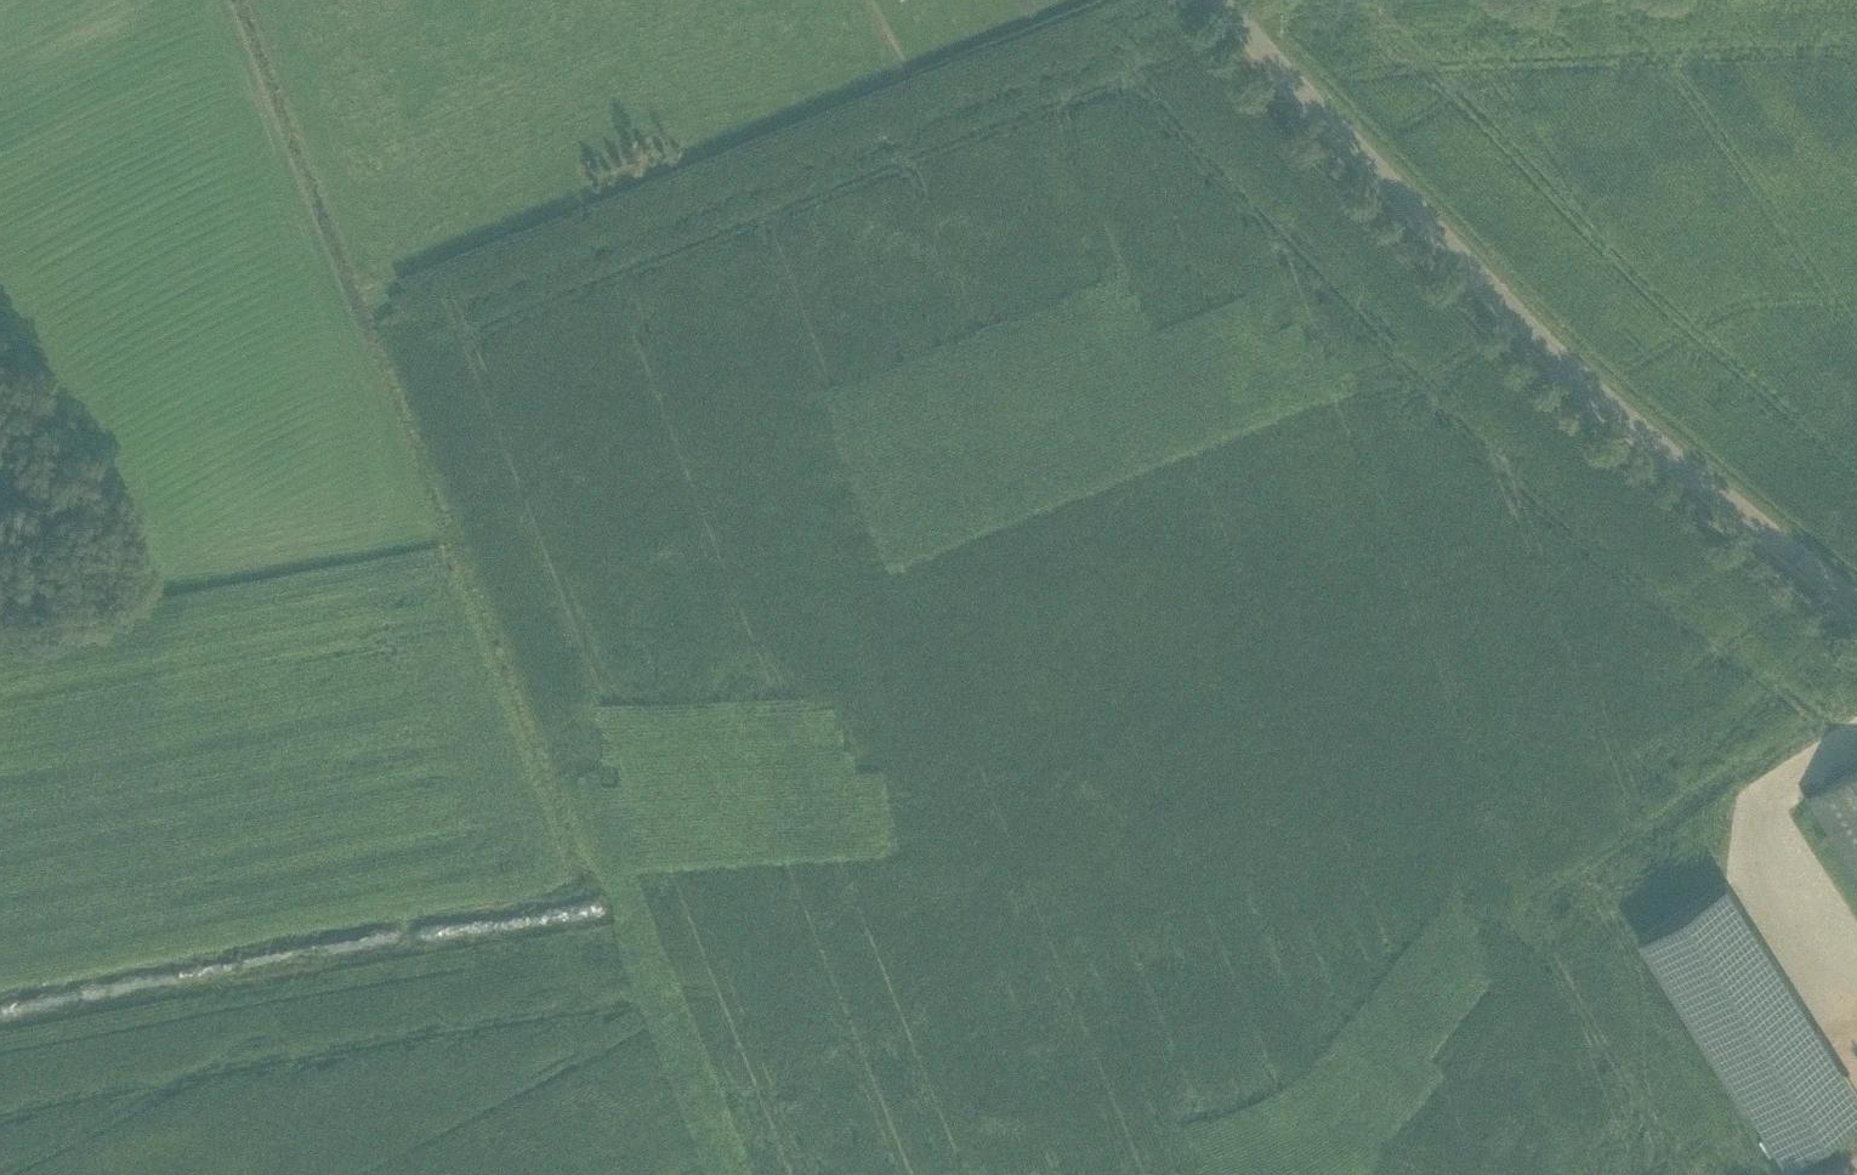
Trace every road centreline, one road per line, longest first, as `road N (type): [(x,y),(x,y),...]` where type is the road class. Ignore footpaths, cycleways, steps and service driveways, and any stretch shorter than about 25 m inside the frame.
road 1 (unclassified): [(1856,606),(1585,387),(1298,90),(1223,0)]

